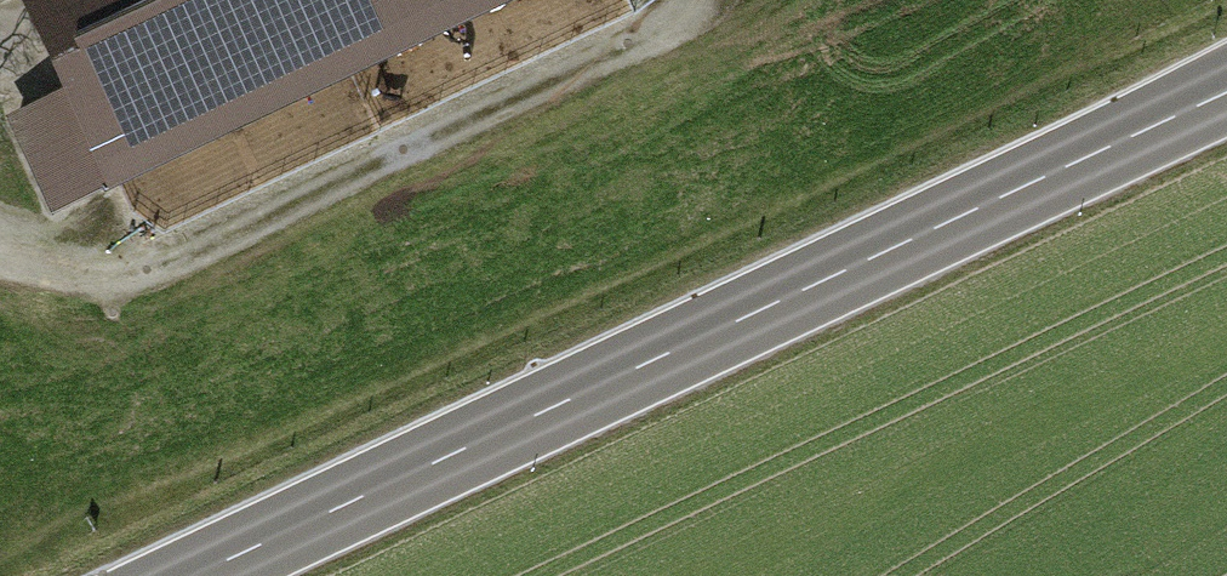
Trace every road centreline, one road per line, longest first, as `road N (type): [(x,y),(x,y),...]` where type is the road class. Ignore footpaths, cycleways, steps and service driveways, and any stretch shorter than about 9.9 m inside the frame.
road 1 (secondary): [(194,575),(1226,95)]
road 2 (track): [(0,259),(129,291),(698,21),(709,0)]

